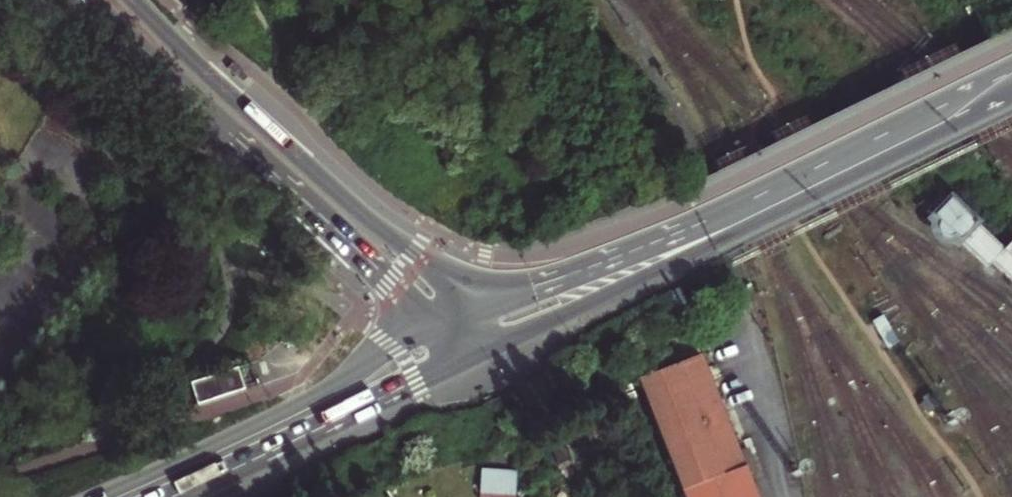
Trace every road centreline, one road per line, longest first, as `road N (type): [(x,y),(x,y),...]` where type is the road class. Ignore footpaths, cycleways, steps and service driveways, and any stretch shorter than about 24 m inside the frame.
road 1 (primary): [(1011,64),(931,112),(700,224),(470,302)]
road 2 (primary): [(481,351),(1011,92)]
road 3 (primary): [(80,0),(378,268),(423,321)]
road 4 (primary): [(470,302),(295,154),(132,0)]
road 5 (primary): [(423,321),(331,389),(101,496)]
road 6 (primary): [(173,496),(481,351)]

